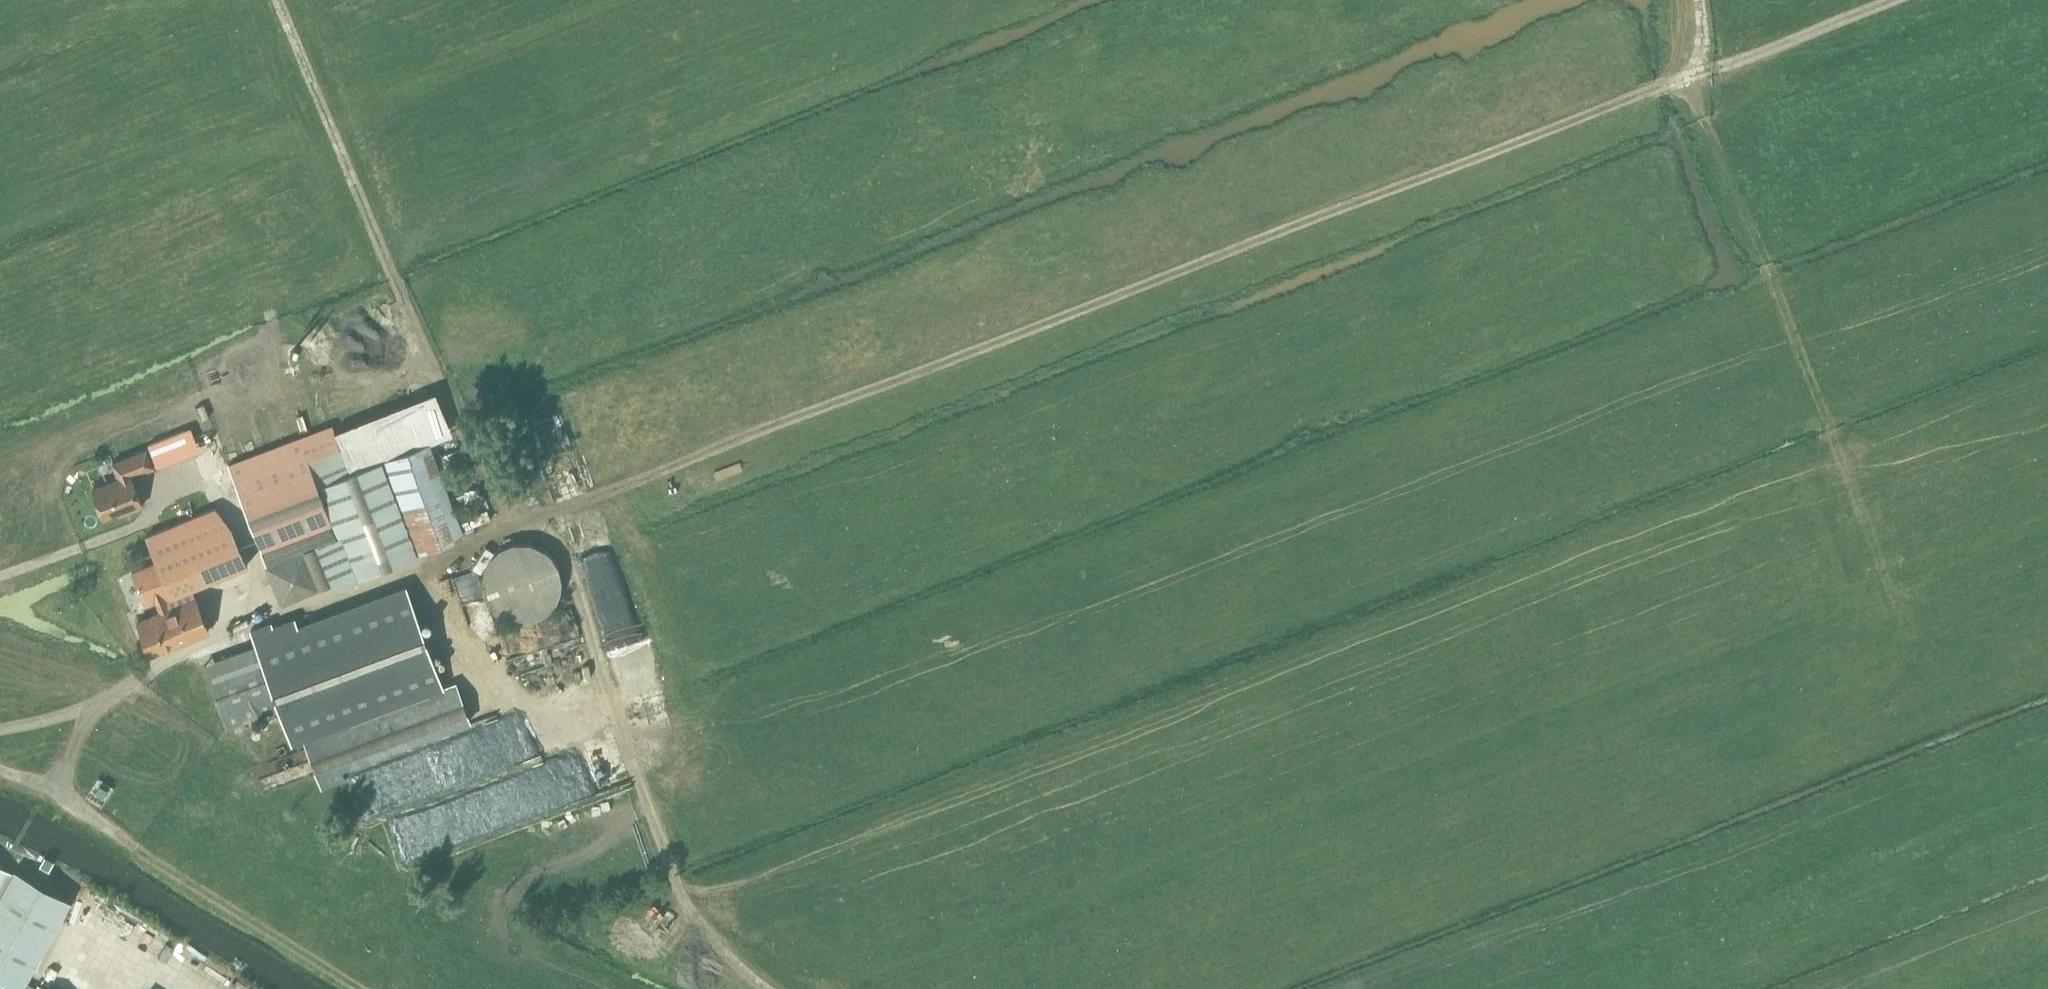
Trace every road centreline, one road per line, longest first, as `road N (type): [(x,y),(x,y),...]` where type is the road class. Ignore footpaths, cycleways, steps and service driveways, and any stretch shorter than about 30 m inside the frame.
road 1 (track): [(531,521),(1693,73)]
road 2 (track): [(278,0),(462,425),(569,565),(667,863),(693,914),(769,988)]
road 3 (track): [(1754,718),(1919,650),(1693,73),(1701,28),(1692,0)]
road 4 (track): [(361,988),(271,939),(56,789),(0,772)]
road 5 (track): [(1900,0),(1693,73)]
road 6 (track): [(2047,637),(1919,650)]

